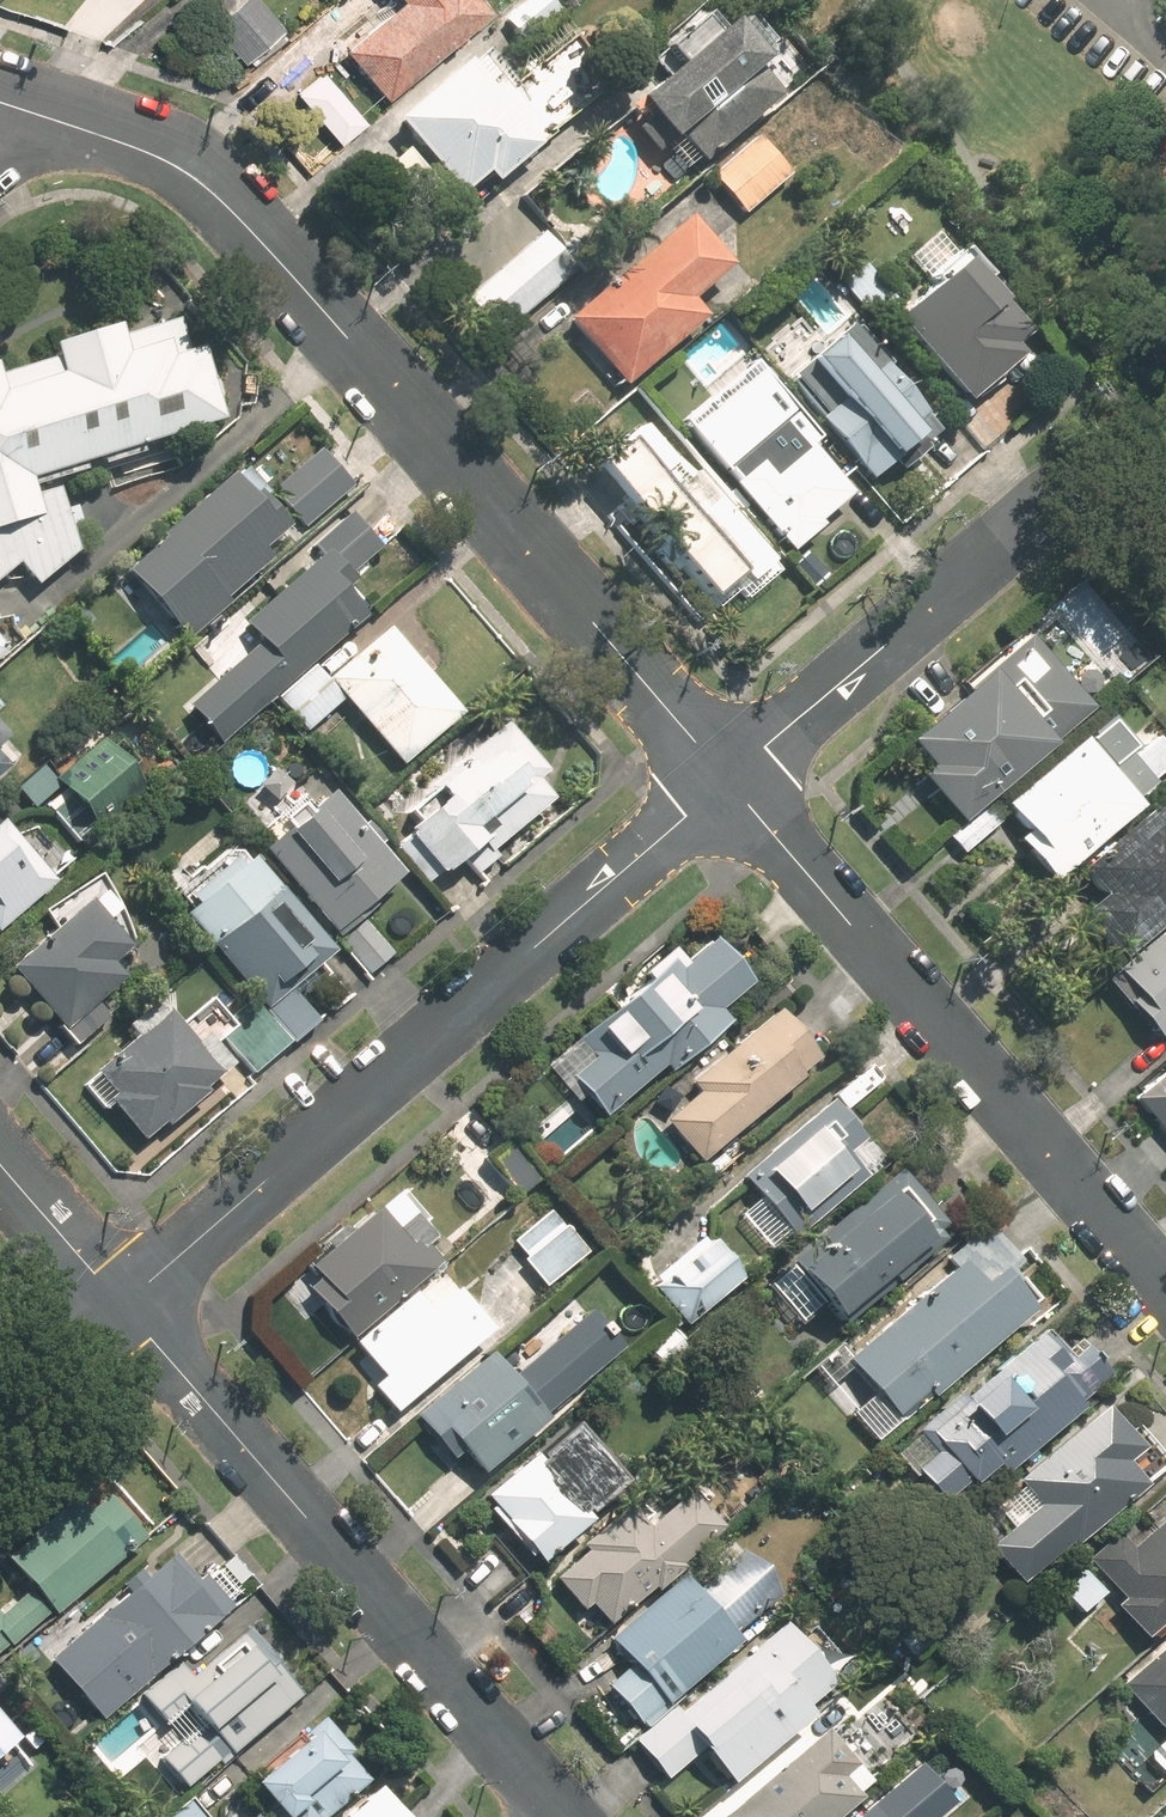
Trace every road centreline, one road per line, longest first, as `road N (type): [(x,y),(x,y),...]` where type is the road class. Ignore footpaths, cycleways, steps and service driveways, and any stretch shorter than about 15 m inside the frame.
road 1 (residential): [(0,101),(161,158),(231,210),(727,780)]
road 2 (residential): [(117,1302),(727,780)]
road 3 (tertiary): [(561,1816),(117,1302)]
road 4 (residential): [(727,780),(1165,1285)]
road 5 (residential): [(727,780),(1110,449)]
road 6 (tertiary): [(117,1302),(0,1167)]
road 7 (residential): [(0,1404),(117,1302)]

